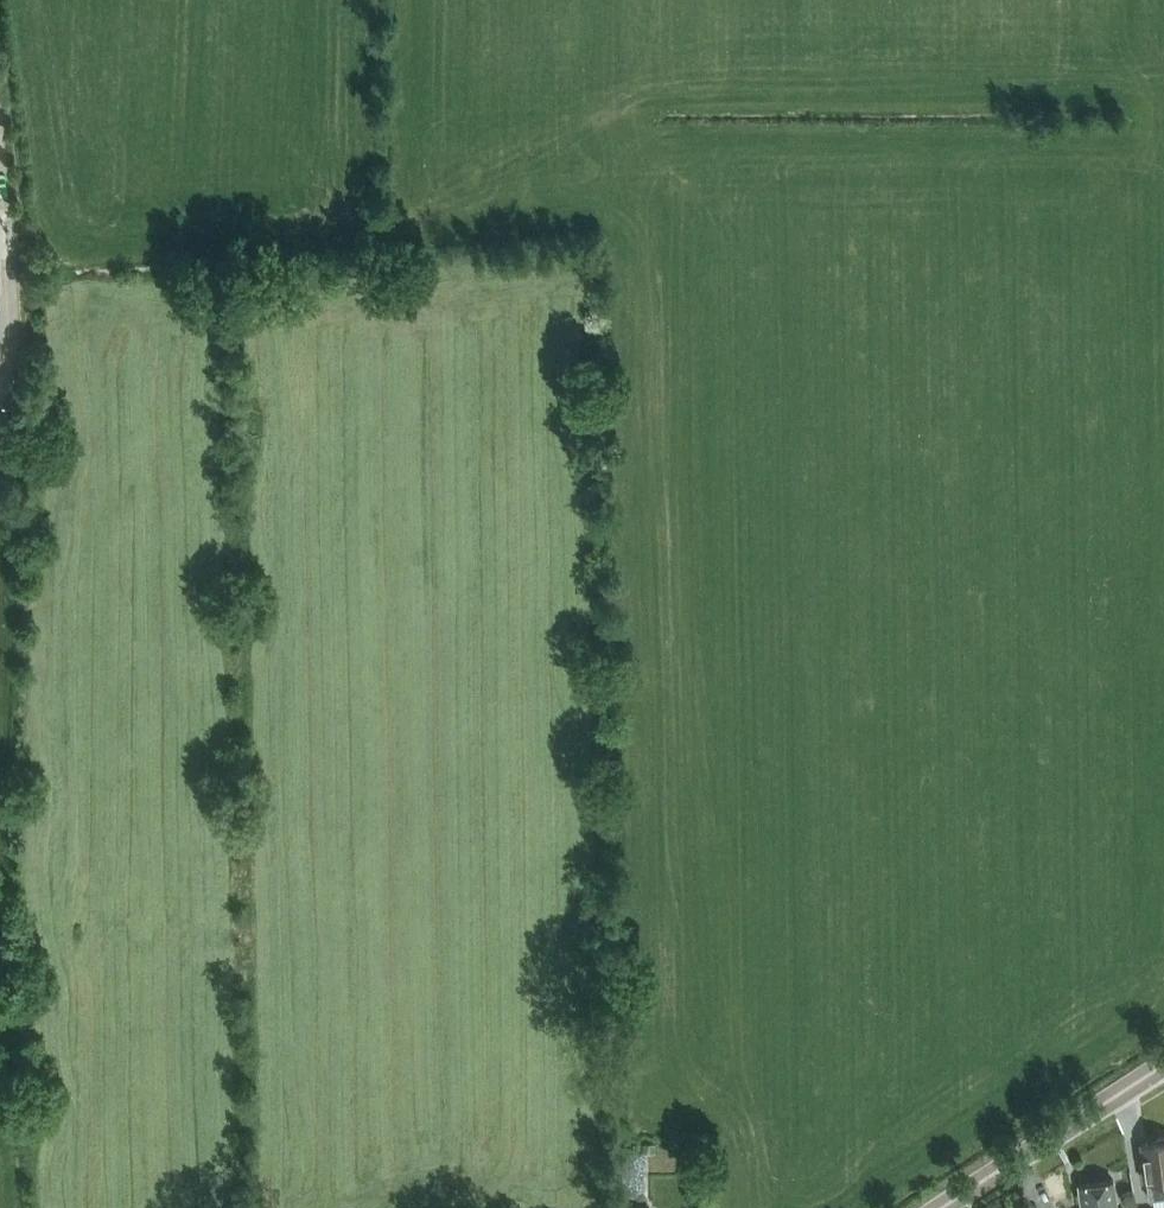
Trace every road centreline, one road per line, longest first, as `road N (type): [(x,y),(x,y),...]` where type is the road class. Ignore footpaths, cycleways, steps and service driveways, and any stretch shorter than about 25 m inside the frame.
road 1 (tertiary): [(947,1207),(1163,1065)]

